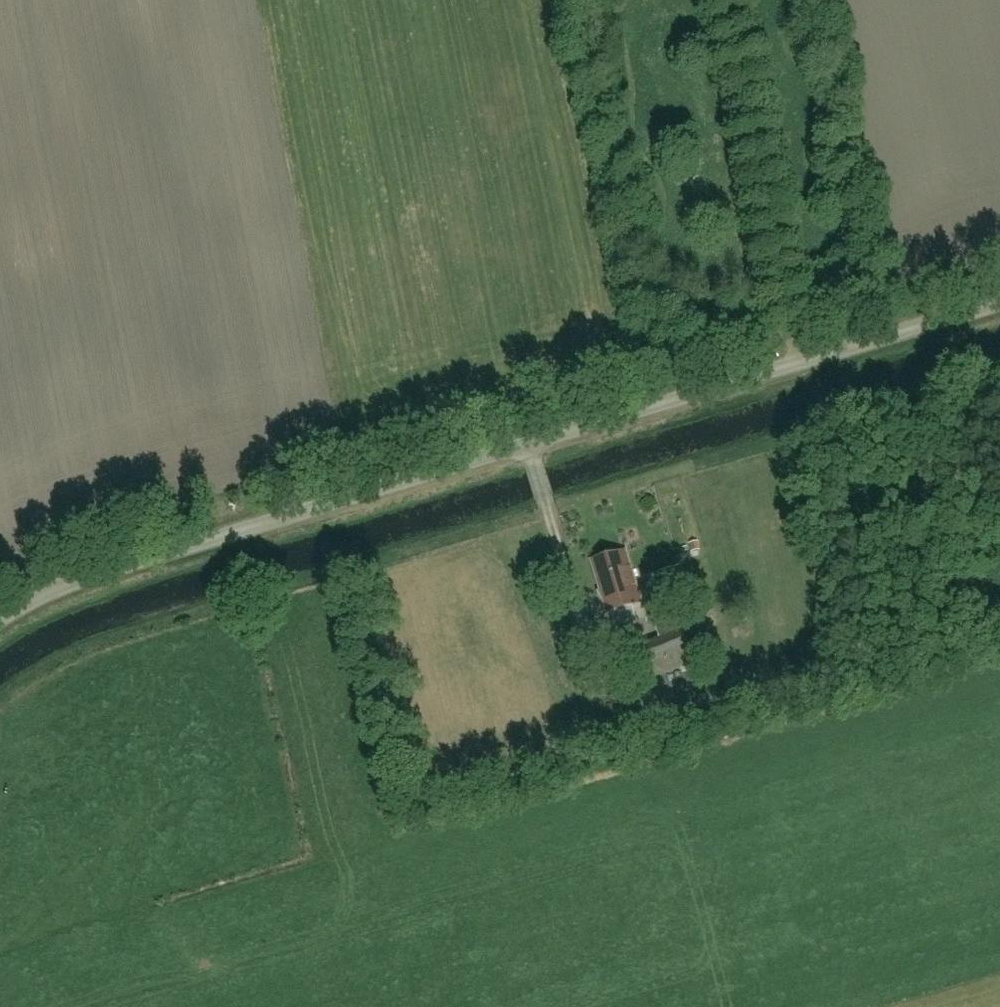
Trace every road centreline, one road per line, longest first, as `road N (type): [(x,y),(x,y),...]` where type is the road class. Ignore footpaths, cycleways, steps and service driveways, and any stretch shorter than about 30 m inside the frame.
road 1 (unclassified): [(0,626),(14,613),(502,453),(999,313)]

